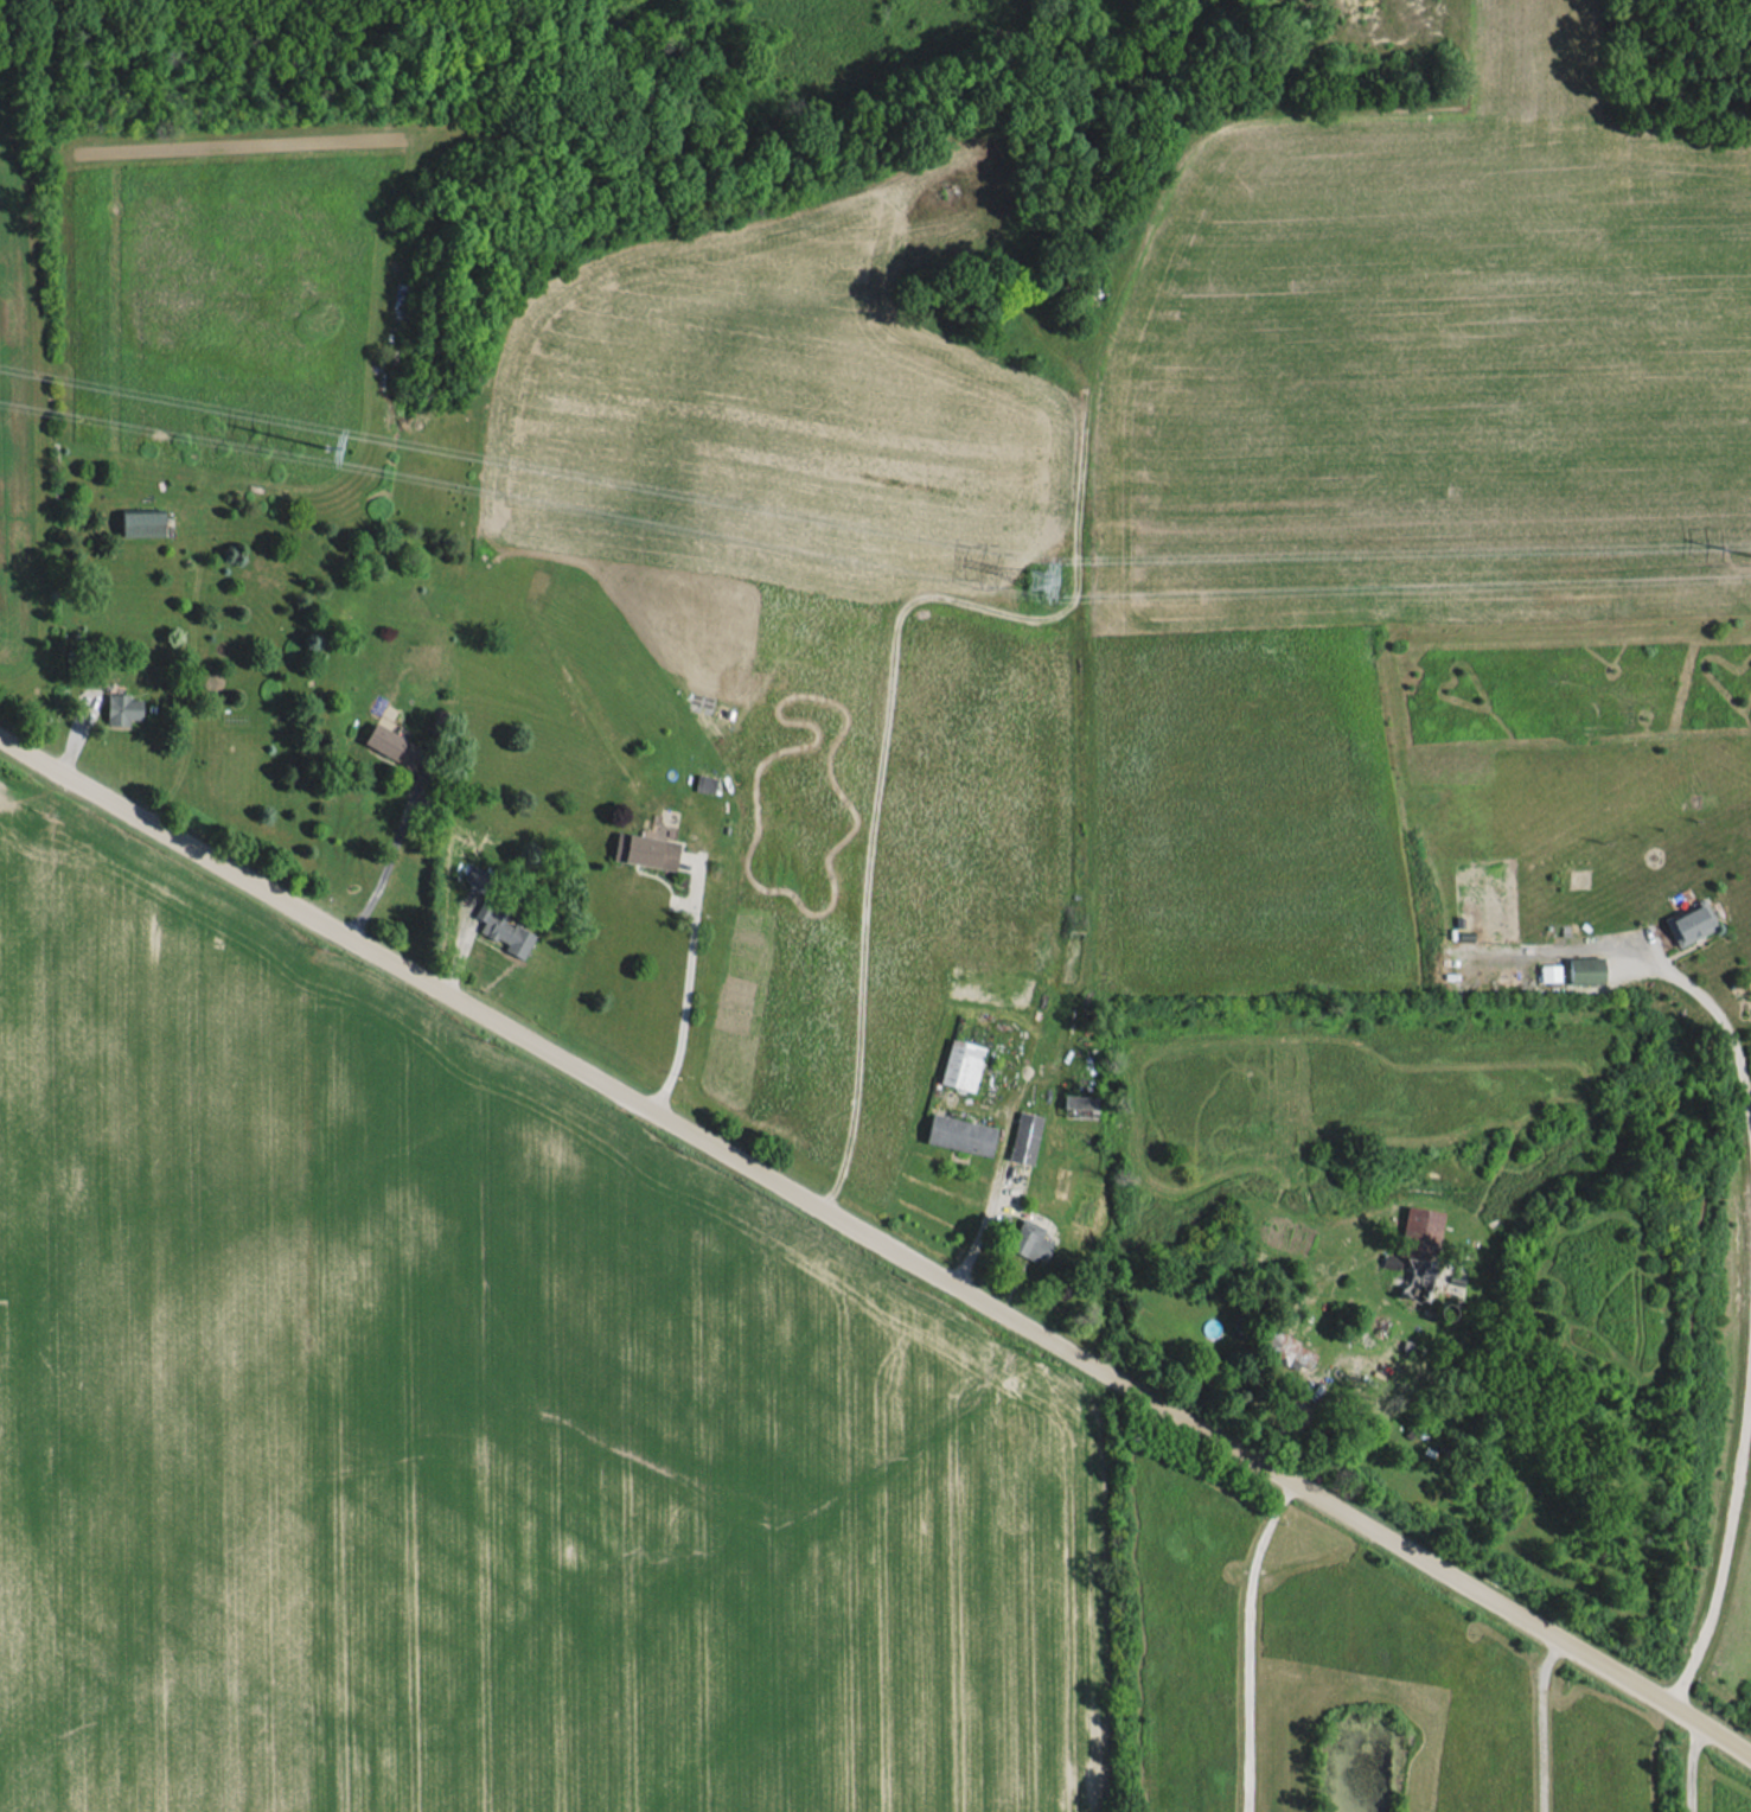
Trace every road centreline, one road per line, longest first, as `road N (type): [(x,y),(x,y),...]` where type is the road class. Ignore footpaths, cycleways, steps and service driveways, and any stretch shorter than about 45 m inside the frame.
road 1 (residential): [(0,739),(1088,1360),(1750,1755)]

